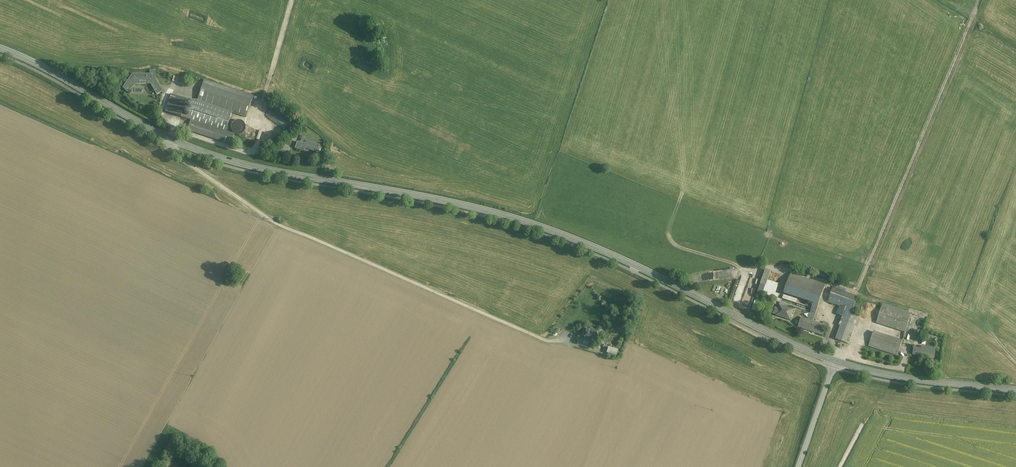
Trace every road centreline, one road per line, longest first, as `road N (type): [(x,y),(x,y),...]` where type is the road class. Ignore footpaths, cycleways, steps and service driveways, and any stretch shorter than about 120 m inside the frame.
road 1 (secondary): [(836,362),(530,224),(210,156),(0,49)]
road 2 (track): [(168,137),(170,152),(272,222),(549,341),(560,339)]
road 3 (track): [(832,282),(856,291),(972,20)]
road 4 (track): [(743,268),(686,248),(667,228),(686,176),(683,0)]
road 5 (secondary): [(1015,390),(836,362)]

